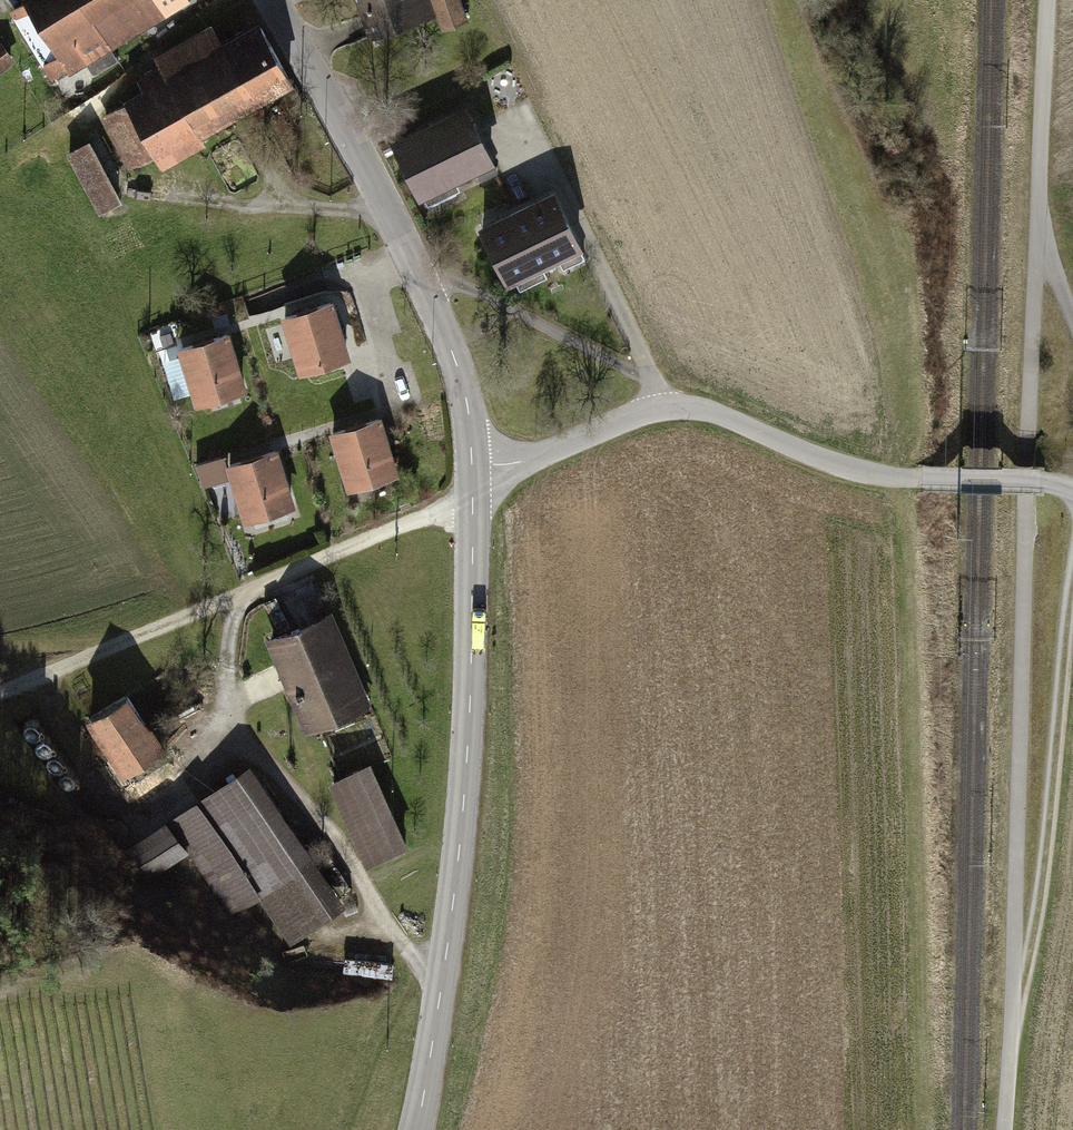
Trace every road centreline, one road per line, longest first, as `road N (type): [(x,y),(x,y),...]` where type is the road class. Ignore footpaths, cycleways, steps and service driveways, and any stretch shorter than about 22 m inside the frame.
road 1 (track): [(1004,1129),(1047,0)]
road 2 (tertiary): [(418,1129),(462,829),(472,465)]
road 3 (track): [(472,511),(414,520),(0,693)]
road 4 (track): [(445,968),(410,955),(327,829),(238,730),(228,694),(238,598)]
road 5 (track): [(1012,1021),(1041,901),(1072,571)]
road 6 (unclassified): [(1041,480),(875,477),(714,412),(658,408)]
road 7 (tertiary): [(420,273),(272,0)]
road 8 (track): [(44,676),(49,713),(106,795),(139,805),(238,730)]
road 9 (unclassified): [(658,408),(652,382),(455,282),(420,273)]
road 10 (tertiary): [(472,465),(462,382),(420,273)]
road 11 (unclassified): [(658,408),(525,460),(472,465)]

